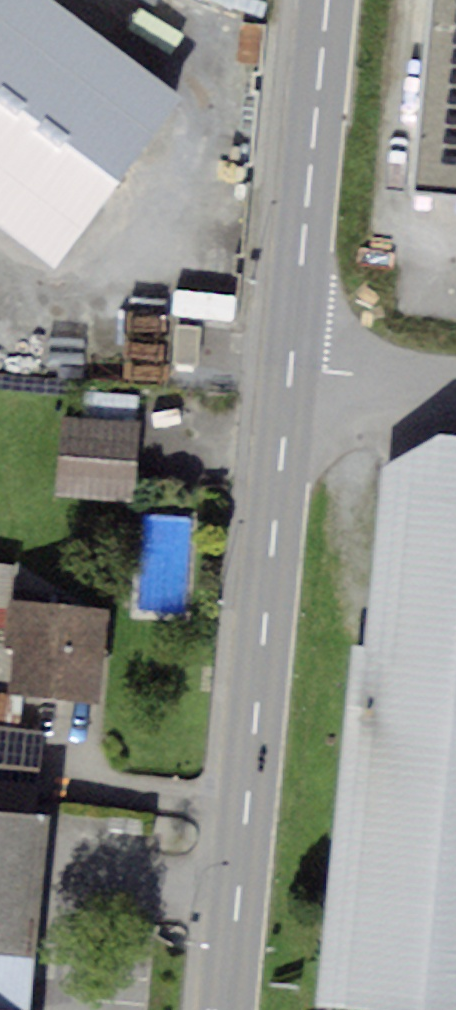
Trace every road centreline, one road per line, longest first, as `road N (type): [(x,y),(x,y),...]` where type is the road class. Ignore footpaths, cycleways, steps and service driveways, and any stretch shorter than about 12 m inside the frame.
road 1 (primary): [(292,380),(230,1009)]
road 2 (primary): [(328,67),(292,380)]
road 3 (residential): [(292,380),(455,405)]
road 4 (residential): [(328,67),(180,0)]

